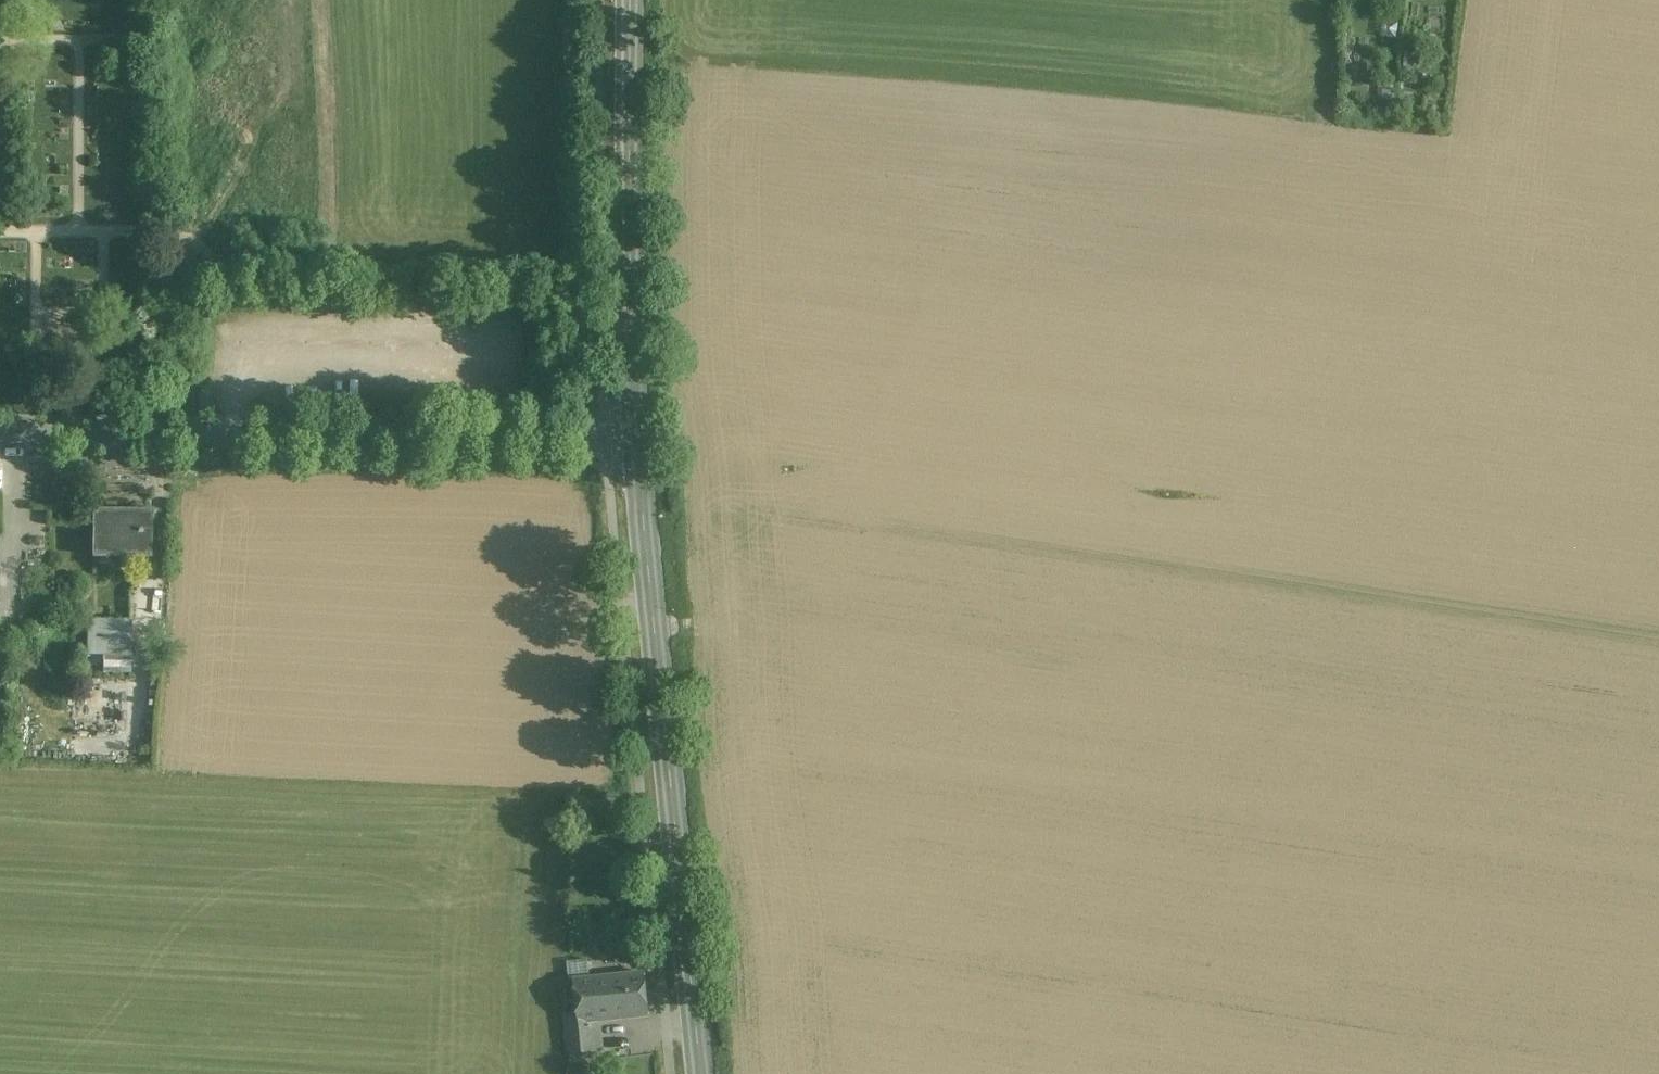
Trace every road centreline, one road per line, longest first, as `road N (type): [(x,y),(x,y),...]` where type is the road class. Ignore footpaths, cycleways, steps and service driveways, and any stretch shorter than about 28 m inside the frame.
road 1 (secondary): [(702,1073),(634,433)]
road 2 (residential): [(0,432),(512,440),(634,433)]
road 3 (secondary): [(634,433),(628,0)]

